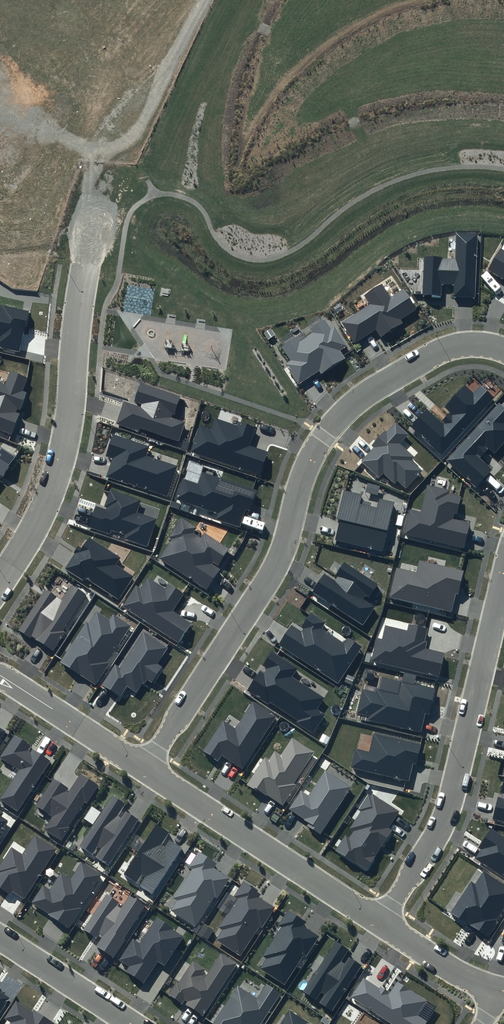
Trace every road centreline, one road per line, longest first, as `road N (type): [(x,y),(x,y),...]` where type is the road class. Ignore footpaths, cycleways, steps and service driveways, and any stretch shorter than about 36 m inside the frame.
road 1 (residential): [(503,352),(463,345),(434,355),(330,428),(299,489),(281,554),(145,767)]
road 2 (residential): [(0,582),(55,487),(97,212)]
road 3 (residential): [(379,922),(450,805),(503,577)]
road 4 (residential): [(379,922),(145,767)]
road 5 (residential): [(97,212),(183,0)]
road 6 (residential): [(145,767),(0,675)]
road 7 (residential): [(0,937),(133,1023)]
road 8 (residential): [(503,990),(459,974),(379,922)]

